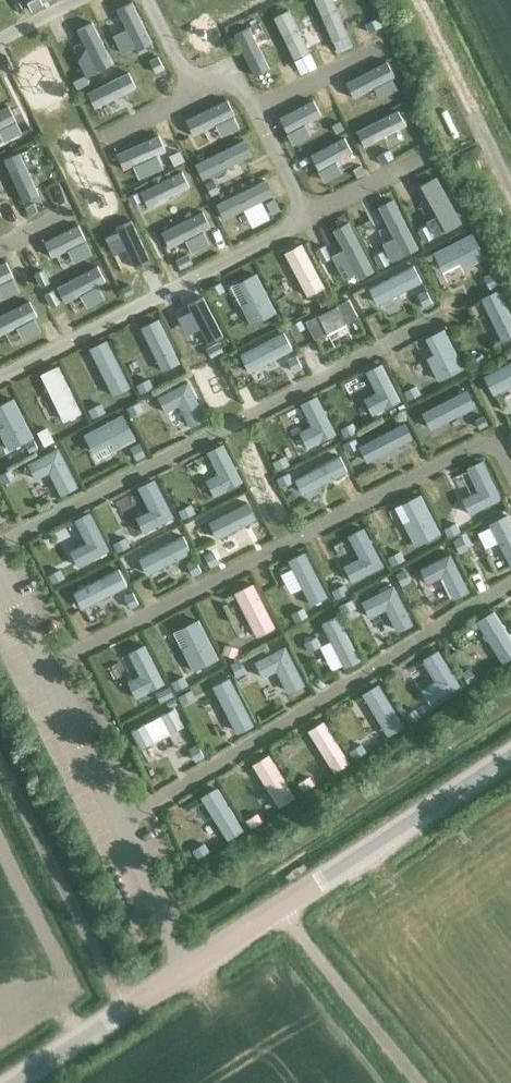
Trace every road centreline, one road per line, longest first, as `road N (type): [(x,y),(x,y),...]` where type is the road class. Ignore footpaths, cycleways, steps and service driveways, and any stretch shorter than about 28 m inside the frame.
road 1 (unclassified): [(14,1082),(510,756)]

